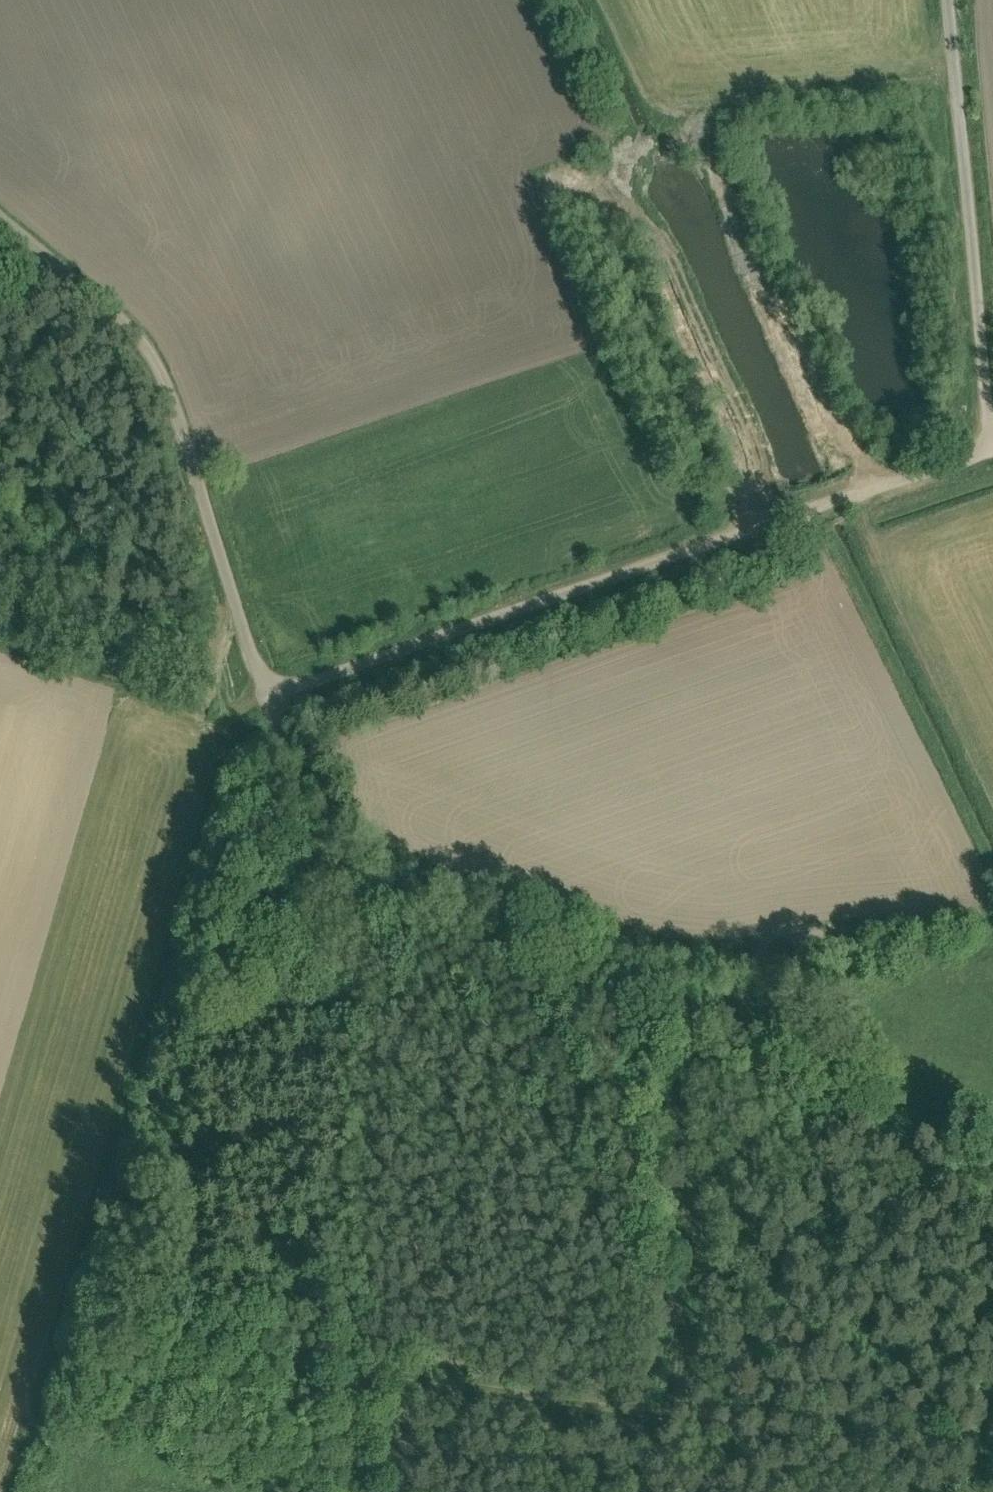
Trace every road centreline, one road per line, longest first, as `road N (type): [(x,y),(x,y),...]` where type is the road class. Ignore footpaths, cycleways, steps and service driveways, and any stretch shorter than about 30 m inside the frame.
road 1 (residential): [(992,451),(329,679),(271,683),(249,645),(168,388),(117,313),(0,217)]
road 2 (track): [(271,683),(343,1491)]
road 3 (residential): [(948,0),(992,439)]

